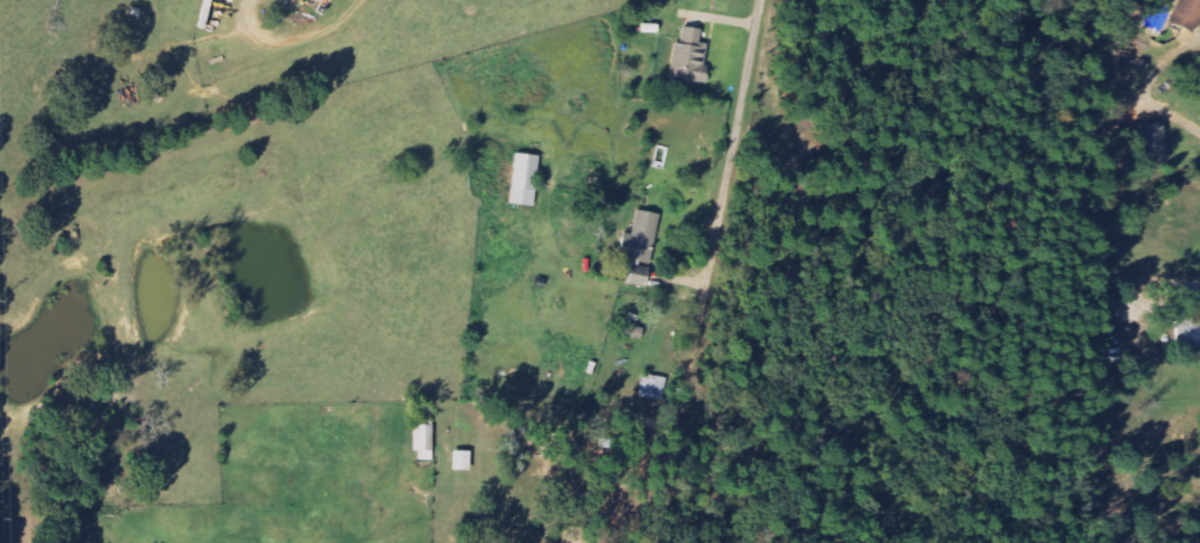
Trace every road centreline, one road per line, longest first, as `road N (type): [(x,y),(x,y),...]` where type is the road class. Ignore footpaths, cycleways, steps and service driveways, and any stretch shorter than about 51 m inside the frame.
road 1 (residential): [(714,233),(757,0)]
road 2 (residential): [(682,406),(714,233)]

